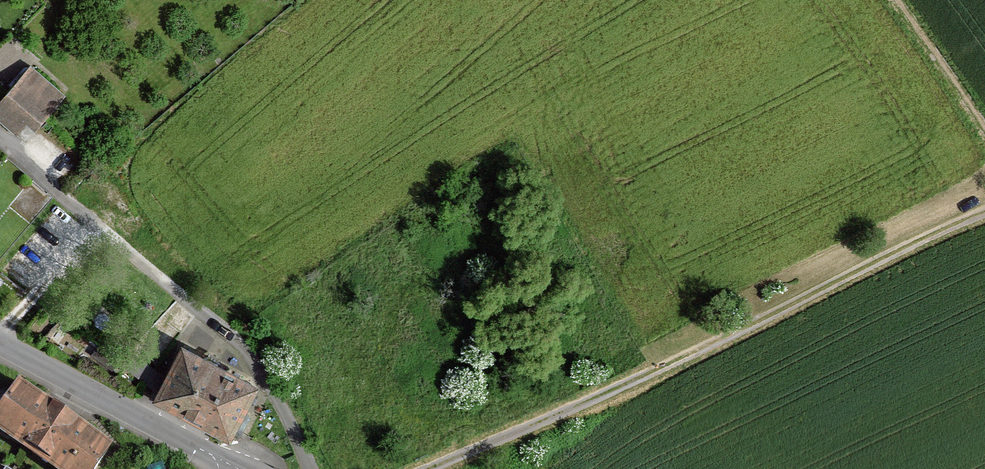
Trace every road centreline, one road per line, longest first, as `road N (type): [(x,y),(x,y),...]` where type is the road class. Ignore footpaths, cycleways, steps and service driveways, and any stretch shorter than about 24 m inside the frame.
road 1 (track): [(433,468),(984,211)]
road 2 (residential): [(0,139),(245,345),(312,468)]
road 3 (tertiary): [(237,468),(0,345)]
road 4 (track): [(984,130),(897,0)]

